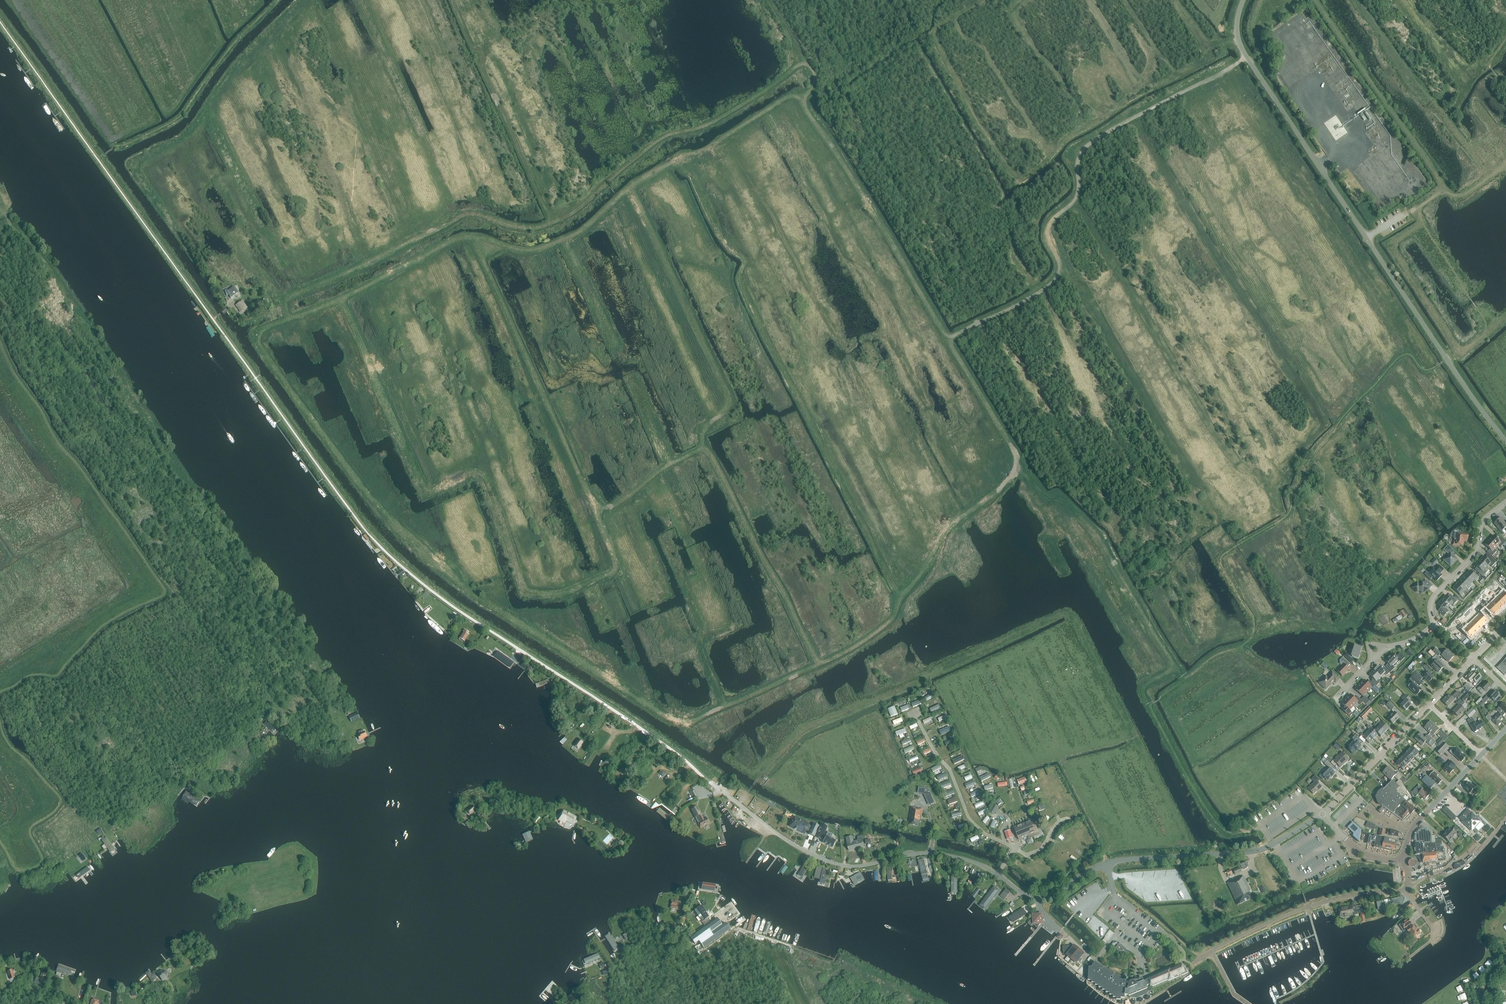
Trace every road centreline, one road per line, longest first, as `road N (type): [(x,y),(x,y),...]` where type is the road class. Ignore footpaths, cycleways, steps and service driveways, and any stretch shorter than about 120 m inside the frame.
road 1 (track): [(803,99),(1019,465),(945,531),(885,625),(840,655),(679,721),(506,614),(401,530),(260,338),(461,239),(529,252),(564,242),(669,163),(798,96)]
road 2 (track): [(819,664),(705,448),(599,516),(613,573),(560,594),(526,591),(485,477),(425,489),(342,300)]
road 3 (residential): [(710,782),(776,833),(837,864),(956,857),(1039,899),(1122,860),(1260,850),(1323,814)]
road 4 (track): [(803,99),(815,79),(803,64),(722,116),(666,134),(556,221),(523,229),(462,216),(292,295),(289,318)]
road 5 (unclassified): [(1505,440),(1246,56),(1237,26),(1243,0)]
road 6 (track): [(1246,56),(1090,143),(1078,162),(1078,195),(1048,230),(1057,275),(948,338)]
road 7 (track): [(1148,704),(1145,685),(1168,672),(1170,660),(1097,535),(1062,500),(1042,494),(1019,465)]
road 8 (track): [(1489,176),(1358,0)]
road 9 (track): [(1445,358),(1484,333),(1484,320),(1414,209)]
road 10 (track): [(1148,704),(1218,825),(1231,833),(1264,828)]
road 11 (residential): [(1429,705),(1323,814)]
road 12 (residential): [(1435,625),(1431,601),(1473,555),(1486,517),(1505,502)]
road 13 (residential): [(1401,861),(1416,822),(1481,756)]
road 14 (residential): [(1336,700),(1380,651),(1435,625)]
road 15 (residential): [(1288,915),(1407,889)]

